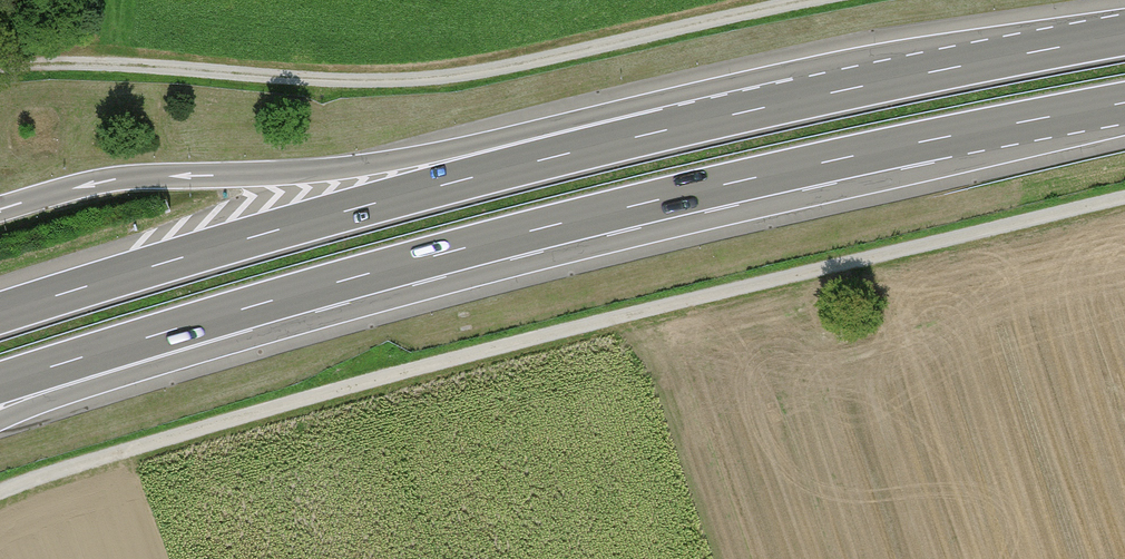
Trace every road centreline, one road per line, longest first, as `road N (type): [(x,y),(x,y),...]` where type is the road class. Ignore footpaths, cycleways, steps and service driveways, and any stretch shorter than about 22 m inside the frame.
road 1 (track): [(1124,199),(420,366),(0,491)]
road 2 (motorway): [(261,304),(750,179),(1124,103)]
road 3 (track): [(0,66),(334,82),(459,77),(826,0)]
road 4 (motorway): [(696,122),(370,204),(0,314)]
road 5 (motorway): [(696,122),(338,169),(112,180),(0,209)]
road 6 (motorway): [(1124,35),(696,122)]
road 7 (motorway): [(0,421),(261,304)]
road 8 (motorway): [(0,384),(261,304)]

